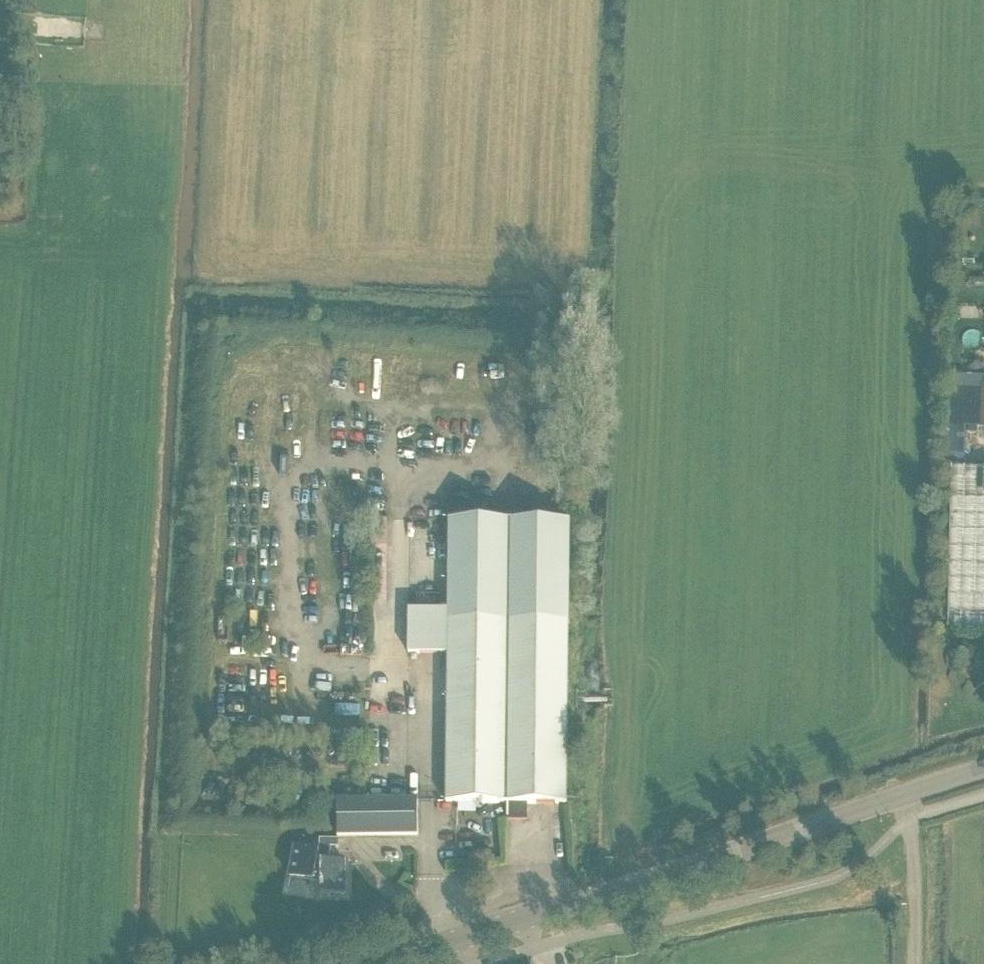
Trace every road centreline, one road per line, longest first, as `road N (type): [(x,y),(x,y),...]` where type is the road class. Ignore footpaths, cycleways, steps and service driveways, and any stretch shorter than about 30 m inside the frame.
road 1 (tertiary): [(394,963),(983,772)]

